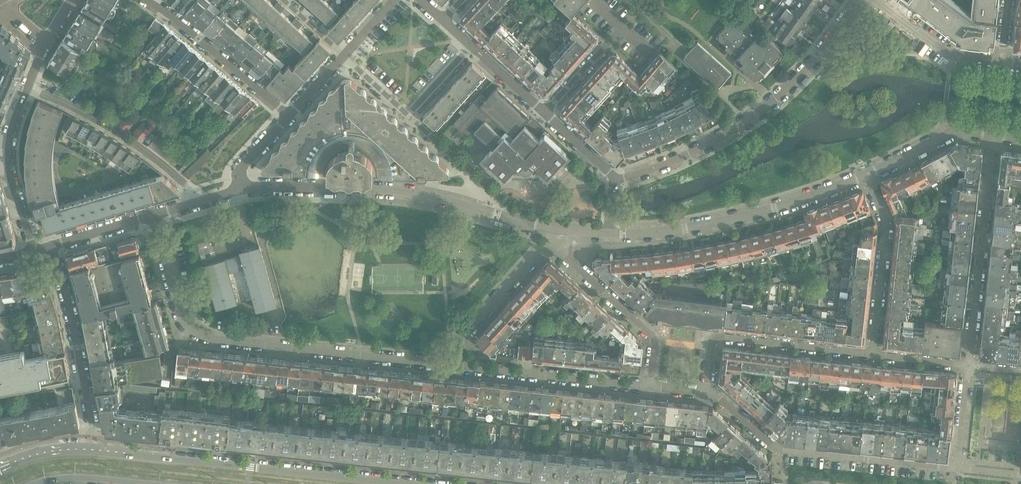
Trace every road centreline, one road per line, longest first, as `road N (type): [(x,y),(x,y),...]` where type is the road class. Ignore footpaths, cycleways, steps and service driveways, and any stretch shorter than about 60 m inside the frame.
road 1 (residential): [(153,216),(183,321),(197,334),(457,366)]
road 2 (residential): [(241,190),(395,188),(575,232)]
road 3 (secondary): [(406,483),(89,450)]
road 4 (residential): [(615,179),(668,163),(745,123),(802,74),(860,0)]
road 5 (residential): [(609,235),(745,217),(867,176)]
road 6 (residential): [(994,136),(968,366)]
road 7 (residential): [(707,392),(713,345),(721,337),(874,355)]
road 8 (residential): [(53,247),(93,427),(89,450)]
road 9 (residential): [(29,88),(128,138),(186,186),(193,204)]
road 10 (residential): [(457,366),(651,386)]
road 11 (residential): [(575,232),(570,260),(653,336),(651,386)]
road 12 (residential): [(773,445),(957,468)]
road 13 (residential): [(874,355),(888,226),(867,176)]
road 14 (residential): [(146,0),(288,115)]
road 15 (residential): [(35,251),(9,166),(29,88)]
road 16 (residential): [(457,366),(457,342),(542,250)]
road 17 (residential): [(1002,62),(953,55),(875,0)]
road 18 (residential): [(867,176),(954,130),(994,136)]

